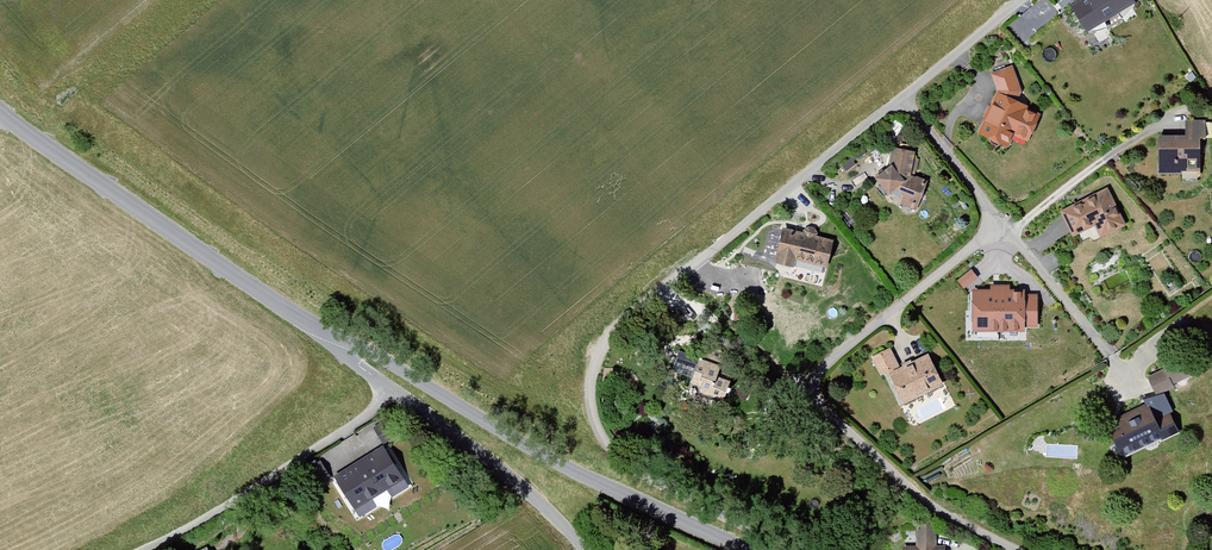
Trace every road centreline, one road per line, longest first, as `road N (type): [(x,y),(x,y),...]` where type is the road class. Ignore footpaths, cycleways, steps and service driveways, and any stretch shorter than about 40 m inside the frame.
road 1 (residential): [(793,549),(623,450),(605,421),(602,377),(609,351),(636,321),(911,98)]
road 2 (residential): [(1006,226),(821,370),(815,386),(835,424),(927,507),(1011,549)]
road 3 (tertiary): [(747,549),(559,464),(391,365),(333,341)]
road 4 (tertiary): [(333,341),(0,108)]
road 5 (residential): [(408,400),(161,549)]
road 6 (unclassified): [(588,549),(515,479),(408,400)]
road 7 (residential): [(911,98),(1006,226)]
road 8 (residential): [(1006,226),(1107,346)]
road 9 (residential): [(911,98),(1032,0)]

